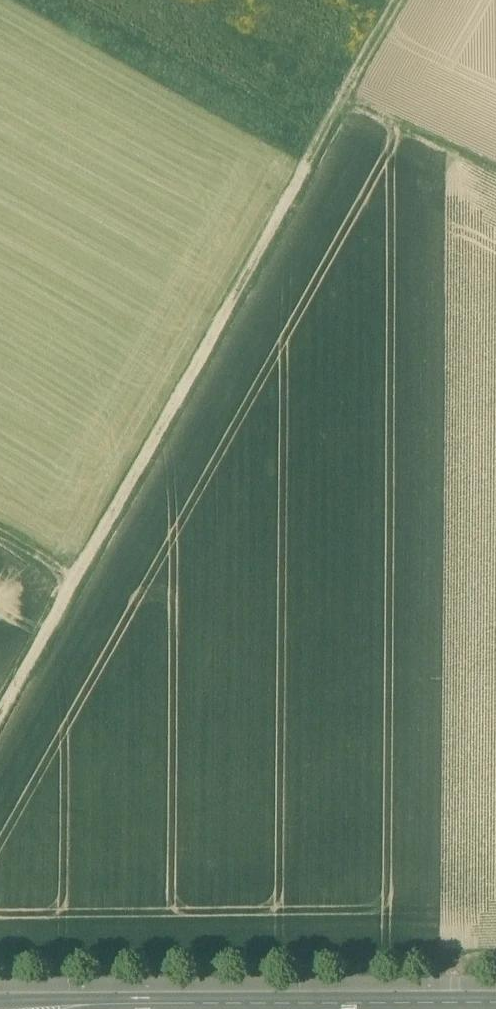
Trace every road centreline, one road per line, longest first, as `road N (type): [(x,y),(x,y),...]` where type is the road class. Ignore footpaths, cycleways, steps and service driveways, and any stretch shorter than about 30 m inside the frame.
road 1 (track): [(72,584),(400,0)]
road 2 (track): [(0,541),(72,584),(0,710)]
road 3 (track): [(346,98),(495,166)]

